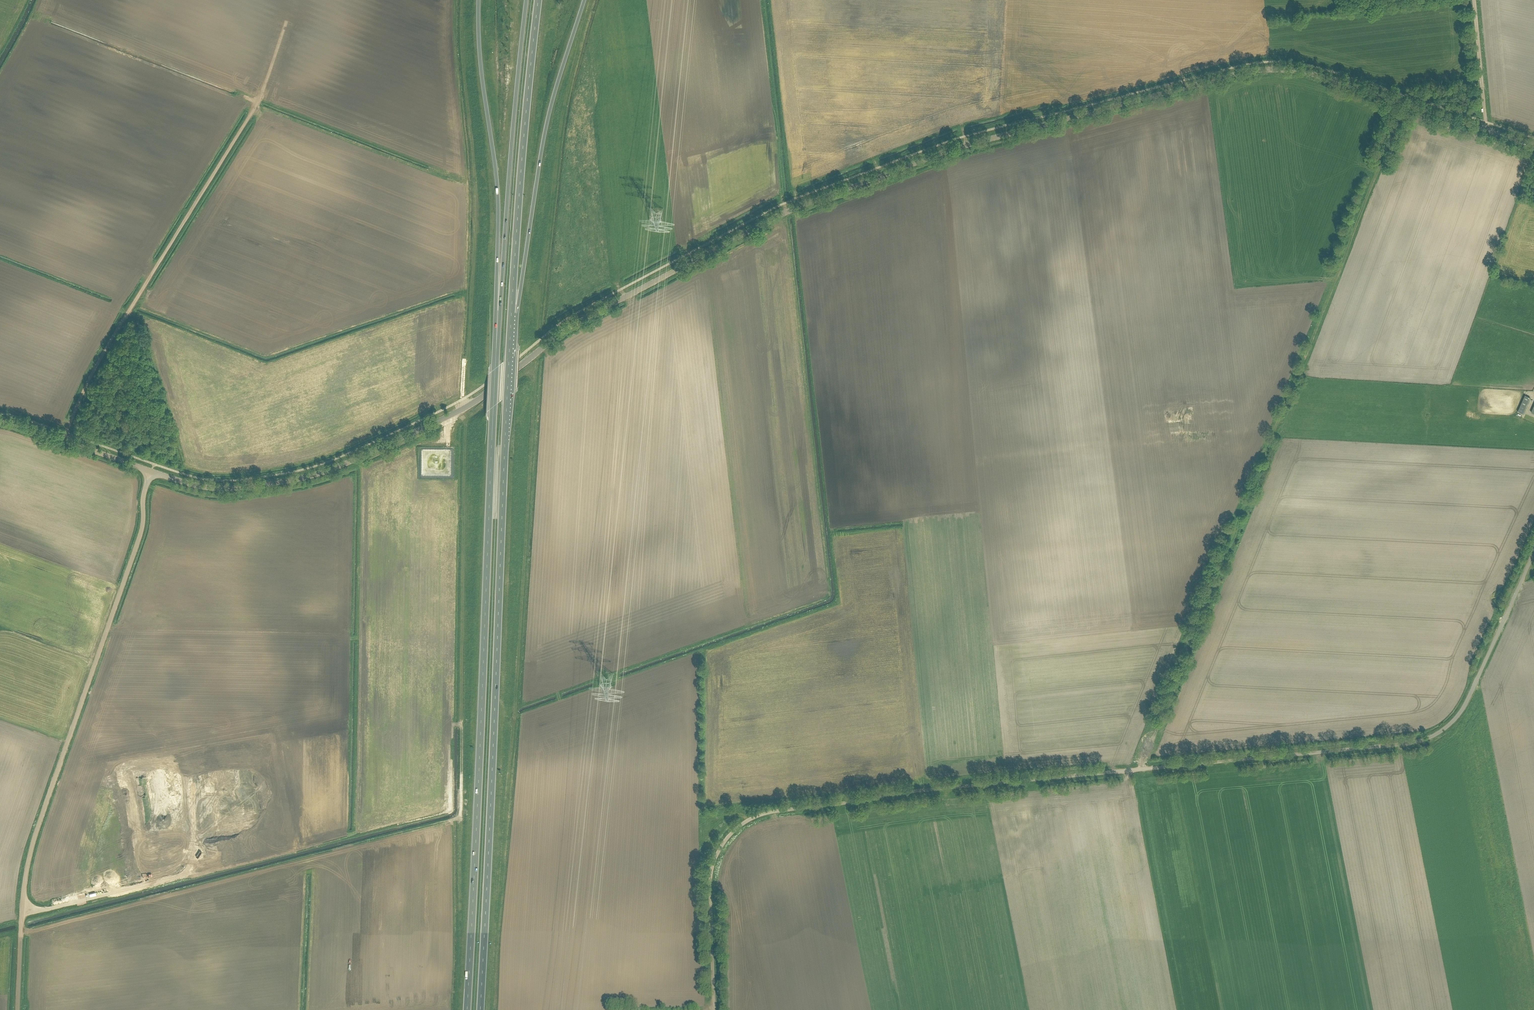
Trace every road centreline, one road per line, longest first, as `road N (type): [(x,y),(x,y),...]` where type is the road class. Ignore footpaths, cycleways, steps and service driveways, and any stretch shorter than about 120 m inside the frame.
road 1 (tertiary): [(151,471),(220,488),(333,468),(462,409),(586,317),(803,204),(954,148),(1235,75),(1317,75),(1533,146)]
road 2 (unclassified): [(714,1009),(713,861),(751,817),(920,790),(1436,734),(1465,703),(1533,554)]
road 3 (track): [(1143,768),(1404,103)]
road 4 (trunk): [(480,1009),(511,322)]
road 5 (trunk): [(495,362),(467,1009)]
road 6 (unclassified): [(17,1009),(33,842),(141,534),(151,471)]
road 7 (track): [(63,440),(99,360),(258,101),(294,0)]
road 8 (trunk): [(526,0),(495,362)]
road 9 (trunk): [(479,0),(498,204),(495,362)]
road 10 (trunk): [(511,322),(545,129),(584,0)]
road 11 (trunk): [(511,322),(538,0)]
road 12 (tertiary): [(0,420),(151,471)]

